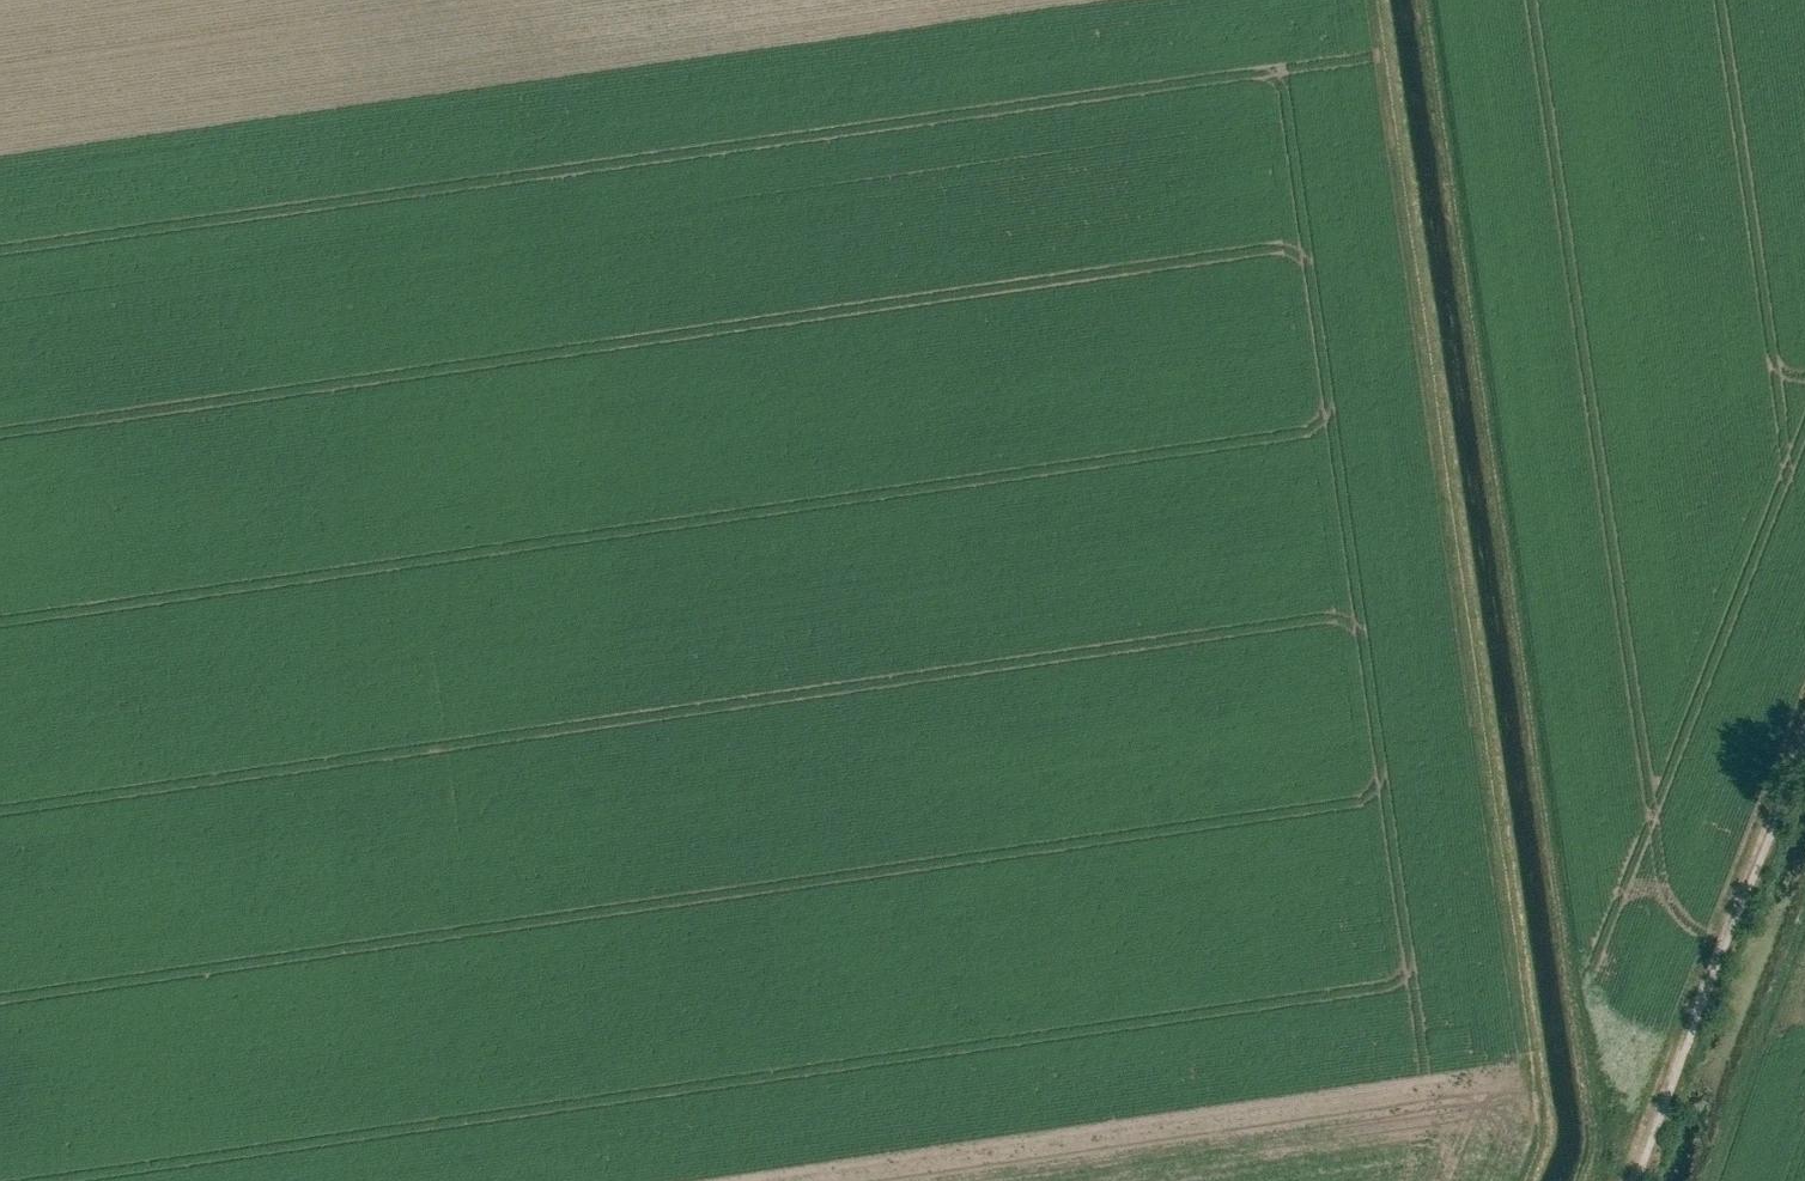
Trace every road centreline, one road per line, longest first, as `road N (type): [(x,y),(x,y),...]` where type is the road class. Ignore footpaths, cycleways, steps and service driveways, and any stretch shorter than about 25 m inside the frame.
road 1 (track): [(1629,1161),(1600,1152),(1469,204),(1432,0)]

